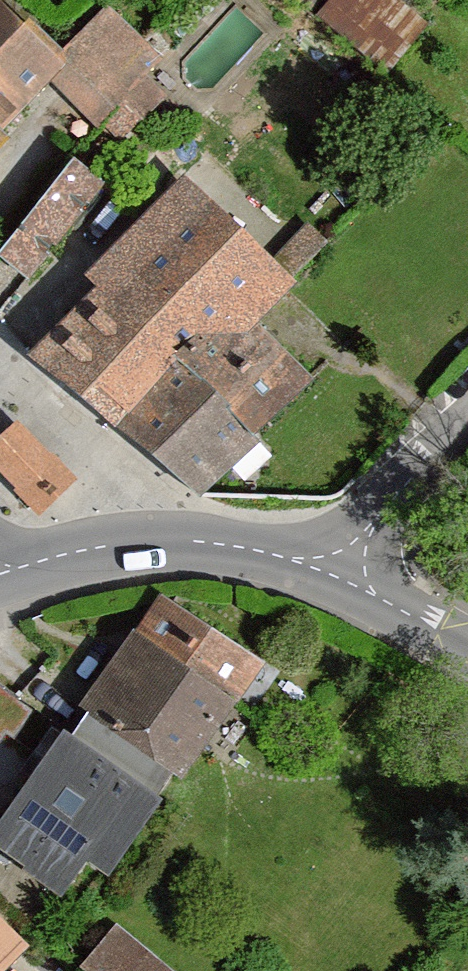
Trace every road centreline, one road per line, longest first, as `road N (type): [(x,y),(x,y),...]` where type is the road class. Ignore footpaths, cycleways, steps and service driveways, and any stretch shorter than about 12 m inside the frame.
road 1 (unclassified): [(0,574),(103,546),(195,542),(263,548),(342,572)]
road 2 (unclassified): [(342,572),(394,489),(467,409)]
road 3 (unclassified): [(467,646),(342,572)]

